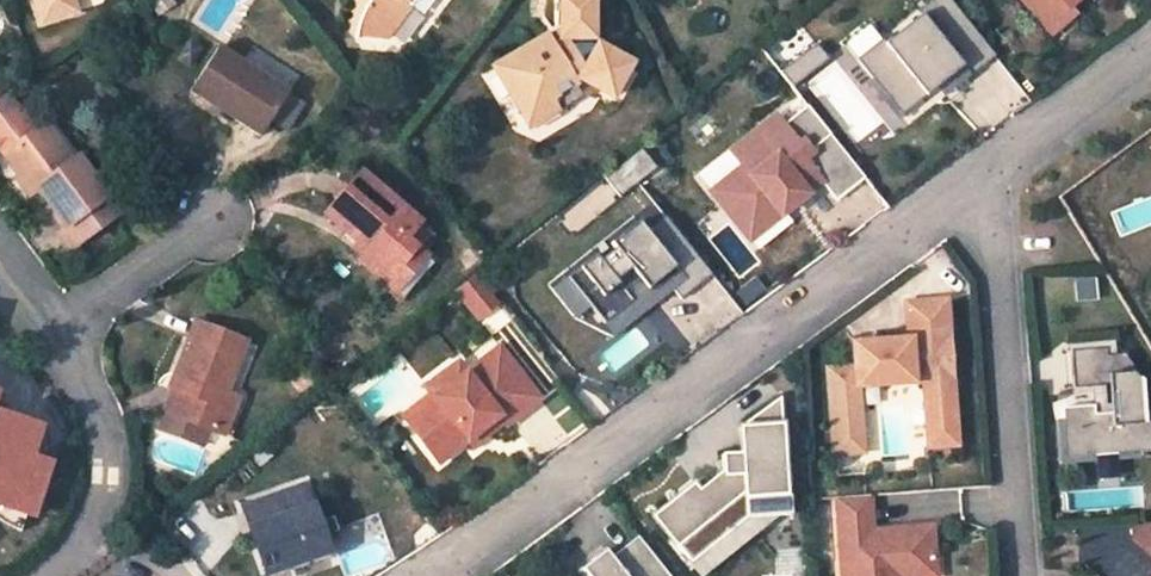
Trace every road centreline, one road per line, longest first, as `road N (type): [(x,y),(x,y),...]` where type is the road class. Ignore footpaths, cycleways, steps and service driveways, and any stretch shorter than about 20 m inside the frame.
road 1 (residential): [(433,575),(985,176)]
road 2 (residential): [(985,176),(1021,575)]
road 3 (residential): [(37,328),(84,391),(105,451),(99,518),(75,563)]
road 4 (residential): [(37,328),(218,211)]
road 5 (residential): [(985,176),(1150,55)]

